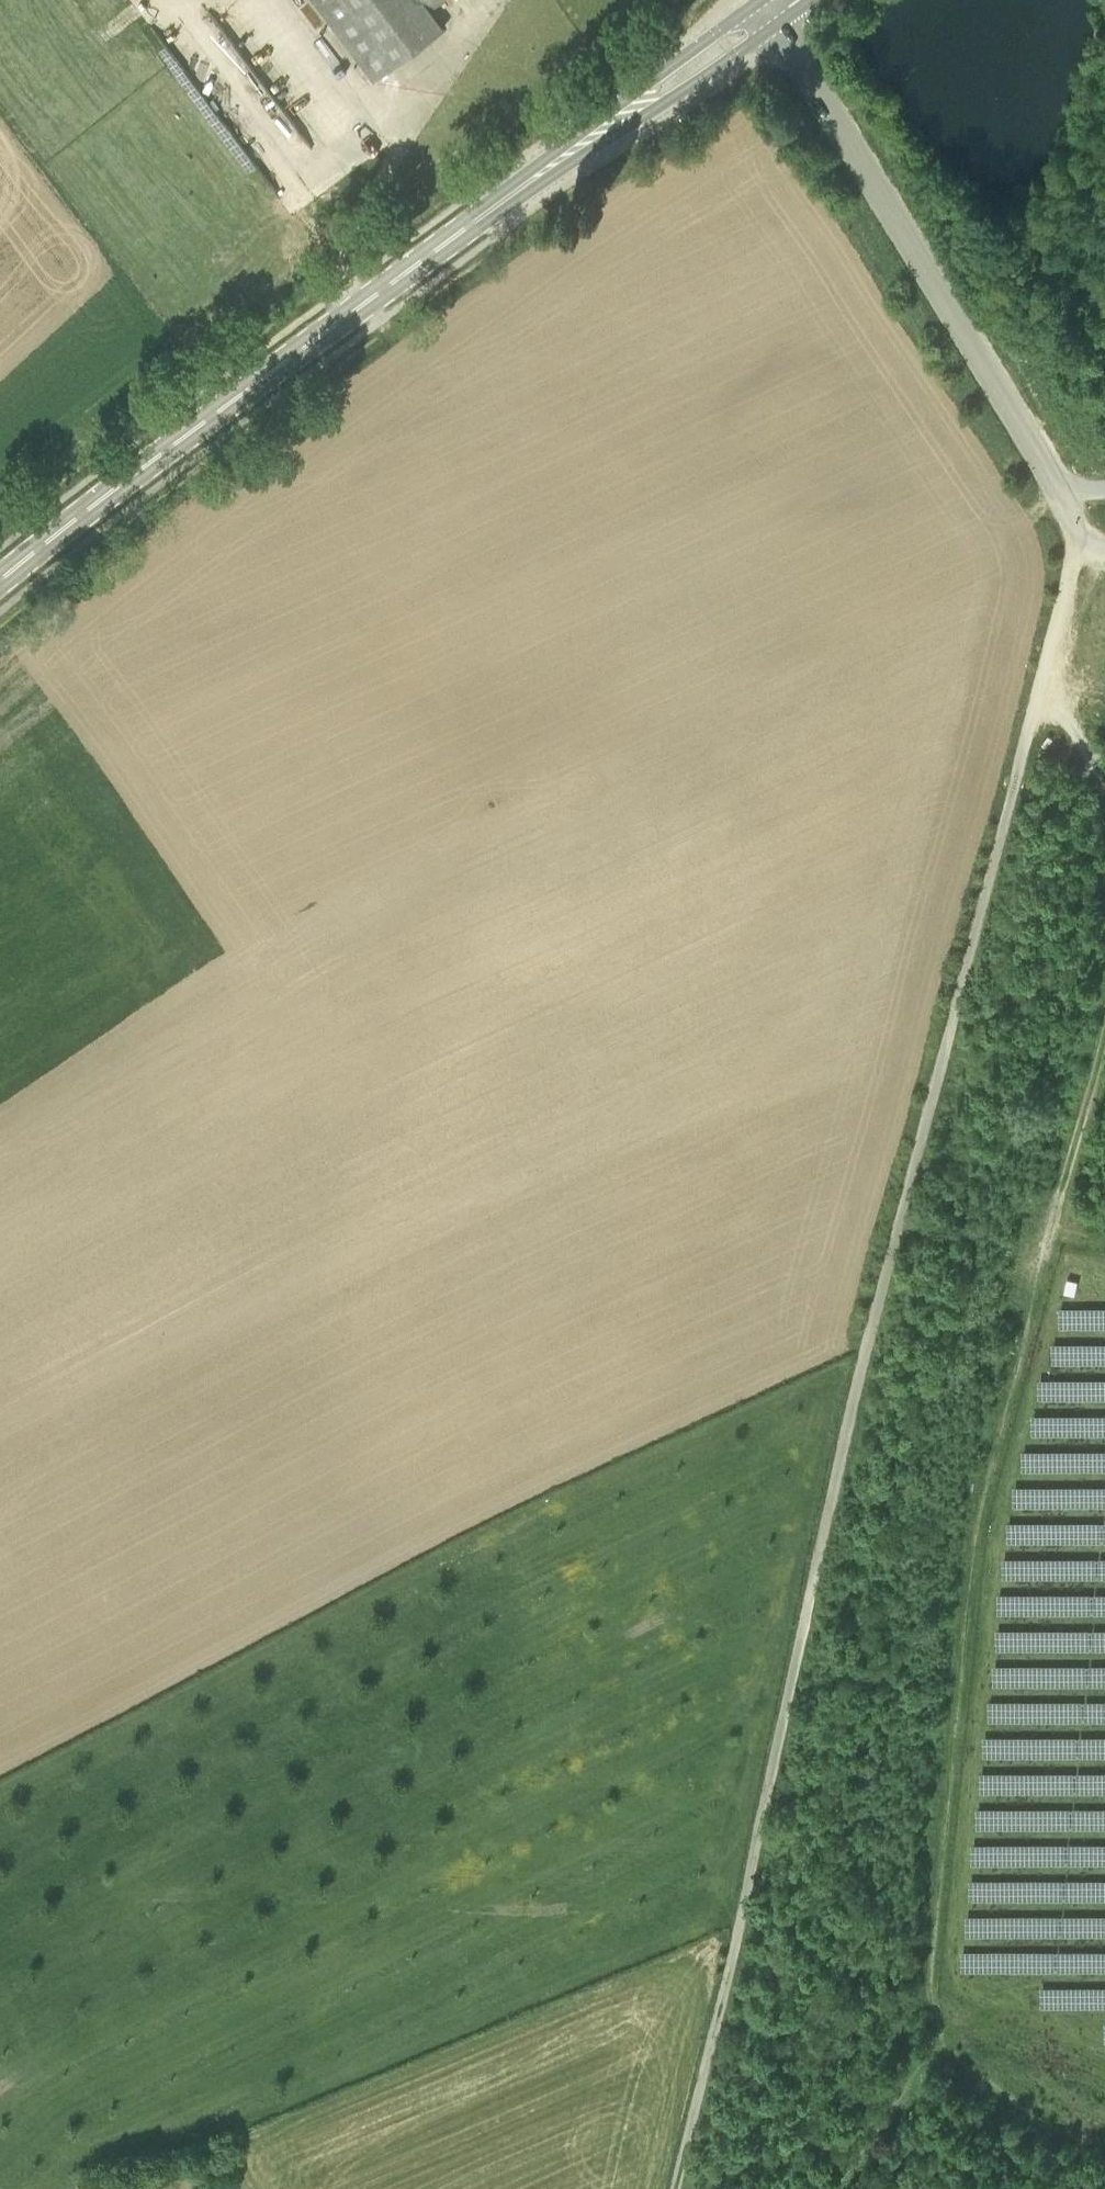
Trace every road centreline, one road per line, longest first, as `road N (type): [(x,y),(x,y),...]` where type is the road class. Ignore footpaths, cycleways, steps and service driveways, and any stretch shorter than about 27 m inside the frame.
road 1 (unclassified): [(675,2188),(847,1432),(1077,527),(773,11)]
road 2 (tertiary): [(0,581),(474,221),(773,11)]

